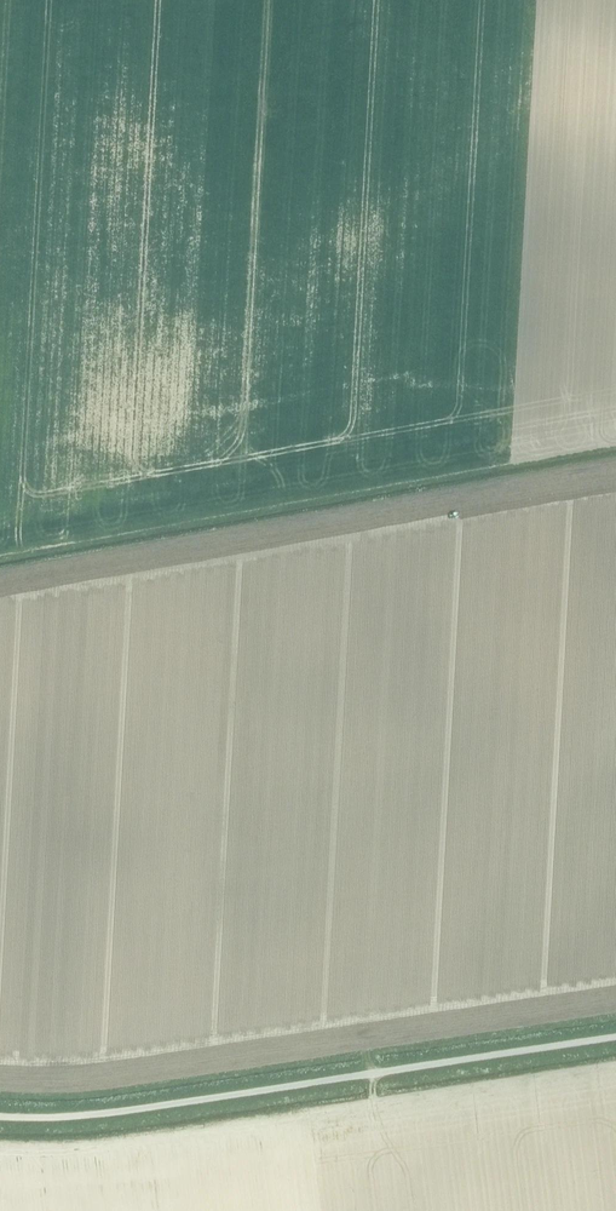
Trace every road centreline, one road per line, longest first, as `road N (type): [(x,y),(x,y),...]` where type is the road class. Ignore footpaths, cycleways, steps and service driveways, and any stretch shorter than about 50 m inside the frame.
road 1 (track): [(615,1036),(130,1110),(0,1116)]

